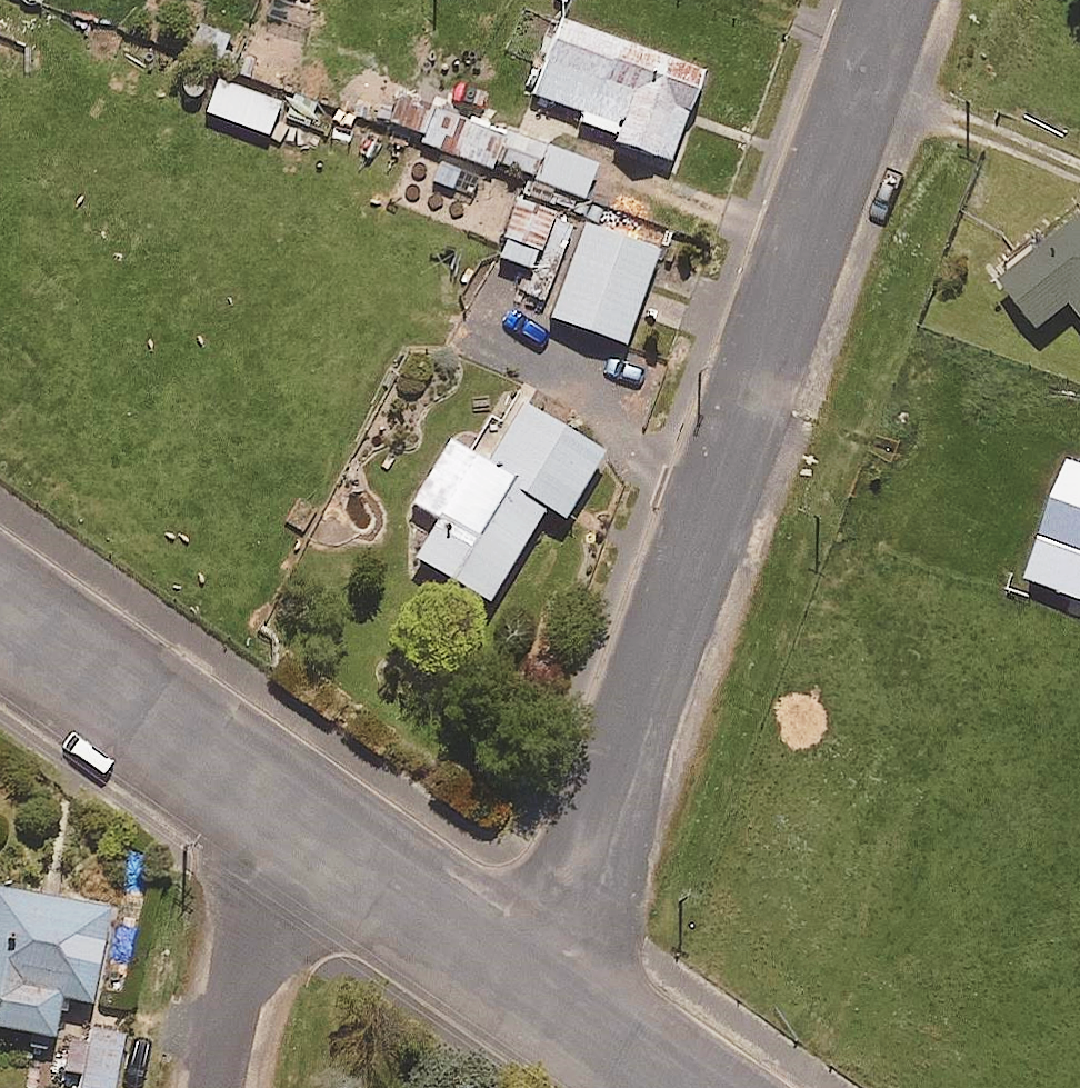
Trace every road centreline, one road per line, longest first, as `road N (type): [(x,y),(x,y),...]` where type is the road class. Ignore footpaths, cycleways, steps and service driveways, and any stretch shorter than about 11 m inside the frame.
road 1 (residential): [(902,0),(576,909),(531,985)]
road 2 (unclassified): [(0,617),(298,829)]
road 3 (unclassified): [(298,829),(531,985)]
road 4 (residential): [(298,829),(253,908),(217,1087)]
road 5 (unclassified): [(531,985),(675,1087)]

